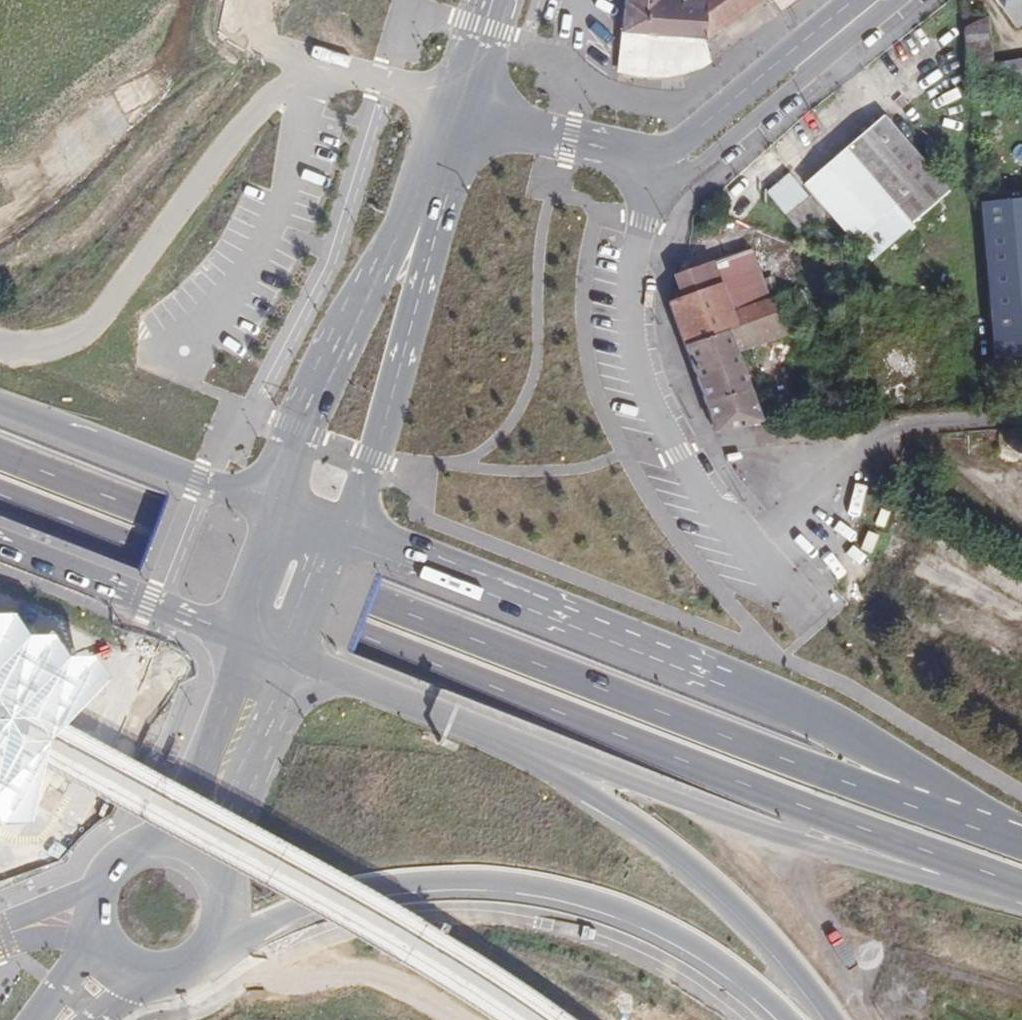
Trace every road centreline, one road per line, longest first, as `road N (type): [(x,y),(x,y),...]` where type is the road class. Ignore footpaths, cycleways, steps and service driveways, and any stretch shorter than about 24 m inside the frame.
road 1 (primary): [(0,494),(1020,885)]
road 2 (primary): [(1021,836),(868,790),(0,453)]
road 3 (primary): [(1021,830),(762,683),(349,529)]
road 4 (primary): [(361,676),(778,836),(961,887),(1020,885)]
road 5 (trunk): [(209,948),(353,891),(435,879),(514,881),(588,896),(686,938),(791,1019)]
road 6 (trunk): [(361,676),(400,708),(561,777),(673,846),(745,910),(835,1019)]
road 7 (unclassified): [(0,347),(50,349),(96,326),(262,104),(305,68),(446,105)]
road 8 (secondary): [(854,0),(663,152),(614,150),(476,113)]
road 9 (secondary): [(446,105),(398,233),(299,434),(279,506)]
road 10 (secondary): [(349,529),(476,113)]
road 11 (primary): [(279,506),(0,408)]
road 12 (primary): [(0,543),(242,634)]
road 13 (primary): [(242,634),(229,692),(179,816),(145,848)]
road 14 (primary): [(206,869),(299,652)]
road 15 (primary): [(279,506),(242,634)]
road 16 (primary): [(299,652),(349,529)]

